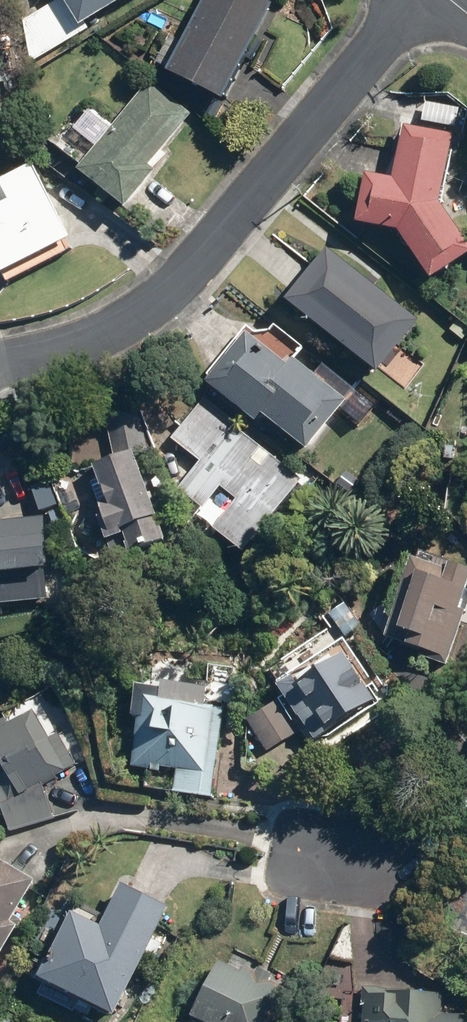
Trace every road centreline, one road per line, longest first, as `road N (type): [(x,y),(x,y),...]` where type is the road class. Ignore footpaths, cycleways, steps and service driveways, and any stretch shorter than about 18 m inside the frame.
road 1 (residential): [(419,0),(174,295),(133,325),(0,367)]
road 2 (residential): [(296,857),(373,862),(466,775)]

